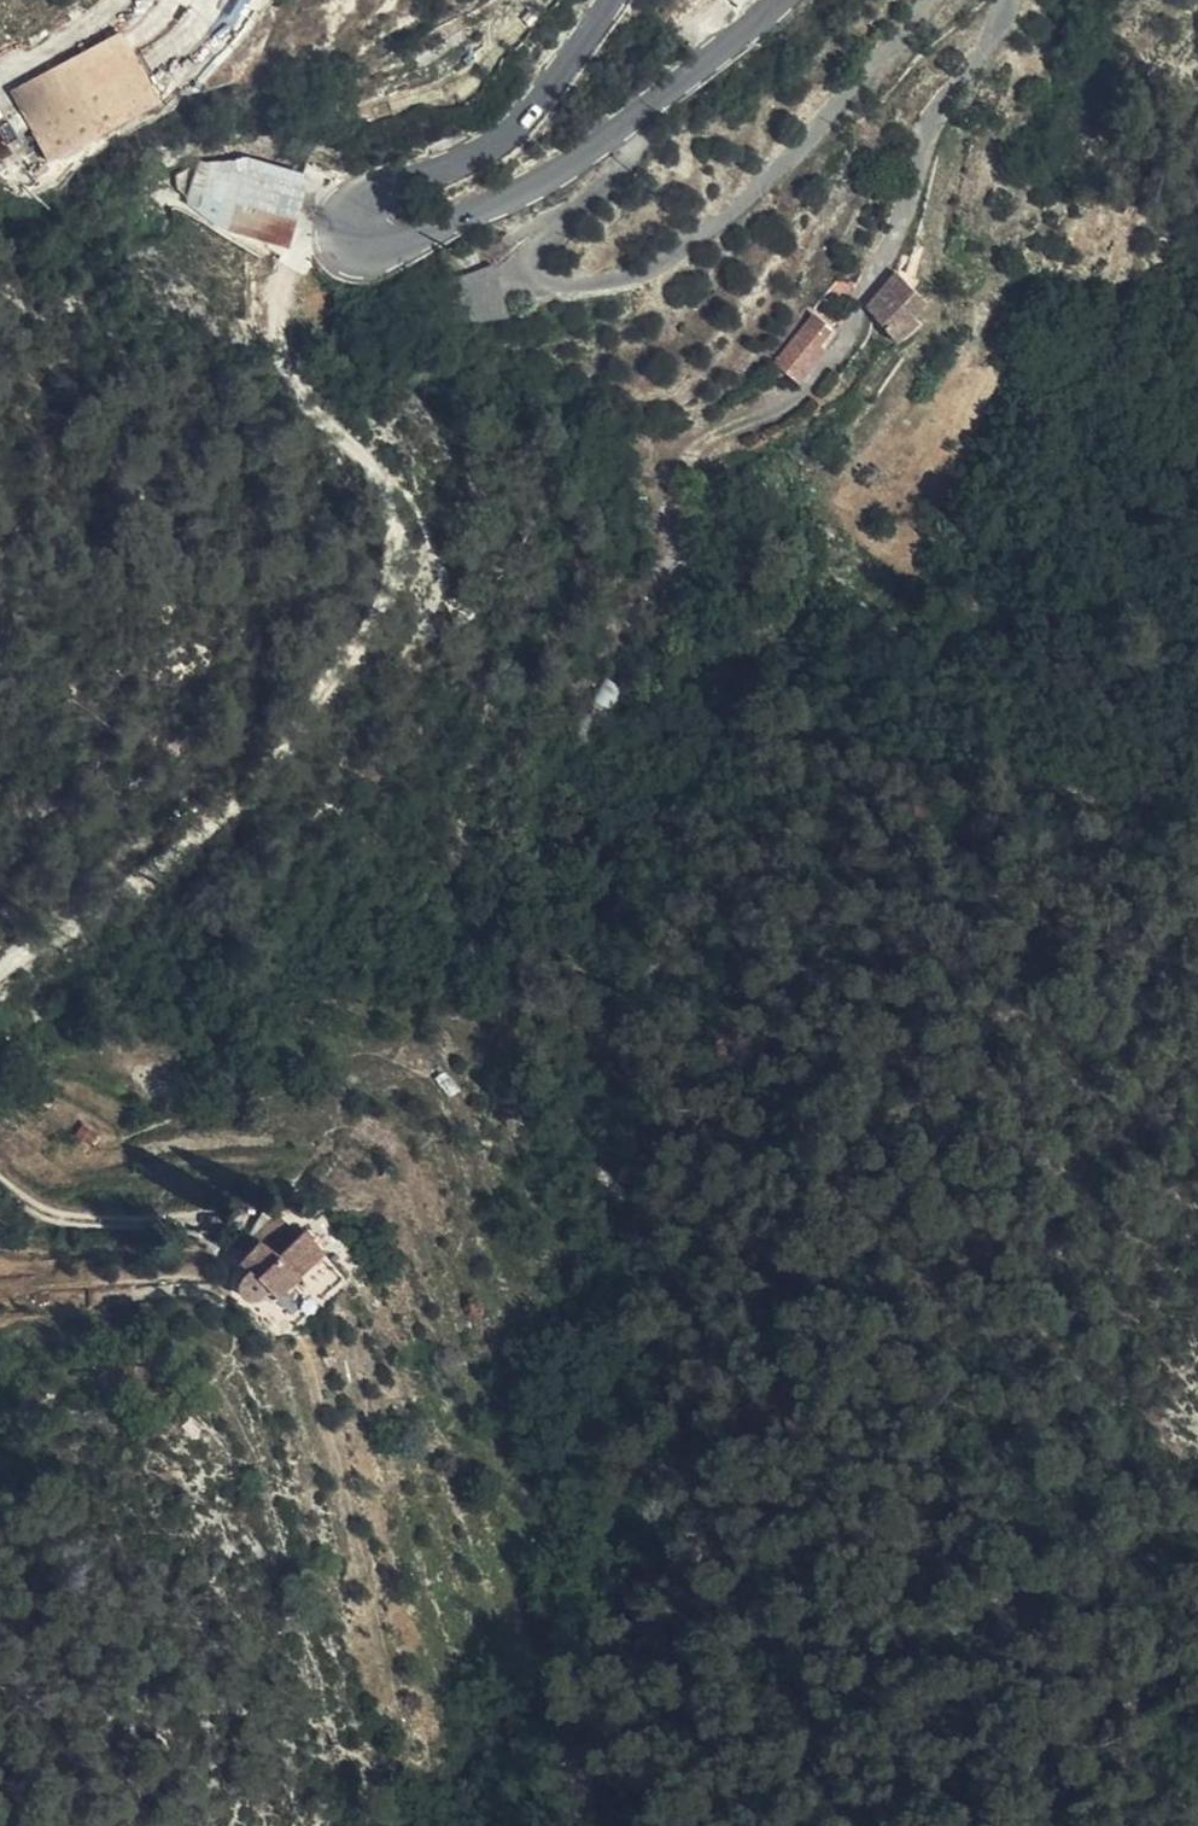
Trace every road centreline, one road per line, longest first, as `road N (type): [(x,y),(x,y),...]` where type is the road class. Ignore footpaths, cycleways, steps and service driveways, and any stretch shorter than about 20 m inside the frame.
road 1 (tertiary): [(610,0),(511,130),(450,166),(362,200),(347,211),(345,243),(371,251),(532,183),(620,125),(778,0)]

